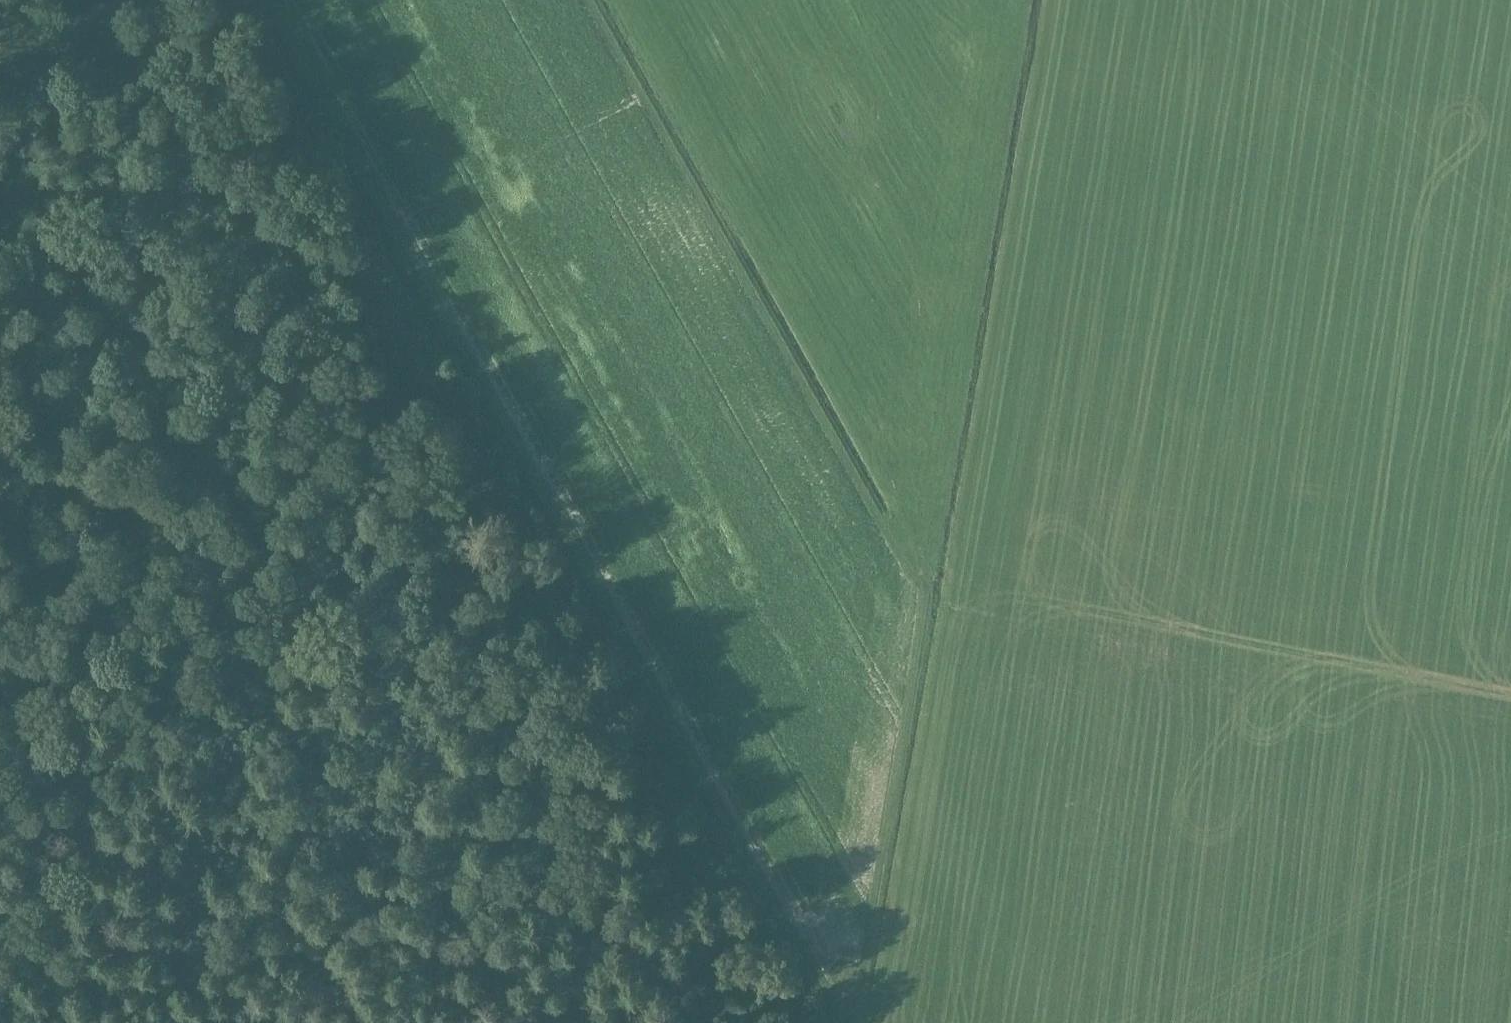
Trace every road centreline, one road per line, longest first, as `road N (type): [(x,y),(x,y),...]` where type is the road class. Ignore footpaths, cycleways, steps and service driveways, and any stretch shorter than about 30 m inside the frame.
road 1 (track): [(231,0),(492,500),(790,1022)]
road 2 (track): [(0,46),(71,28),(125,0)]

